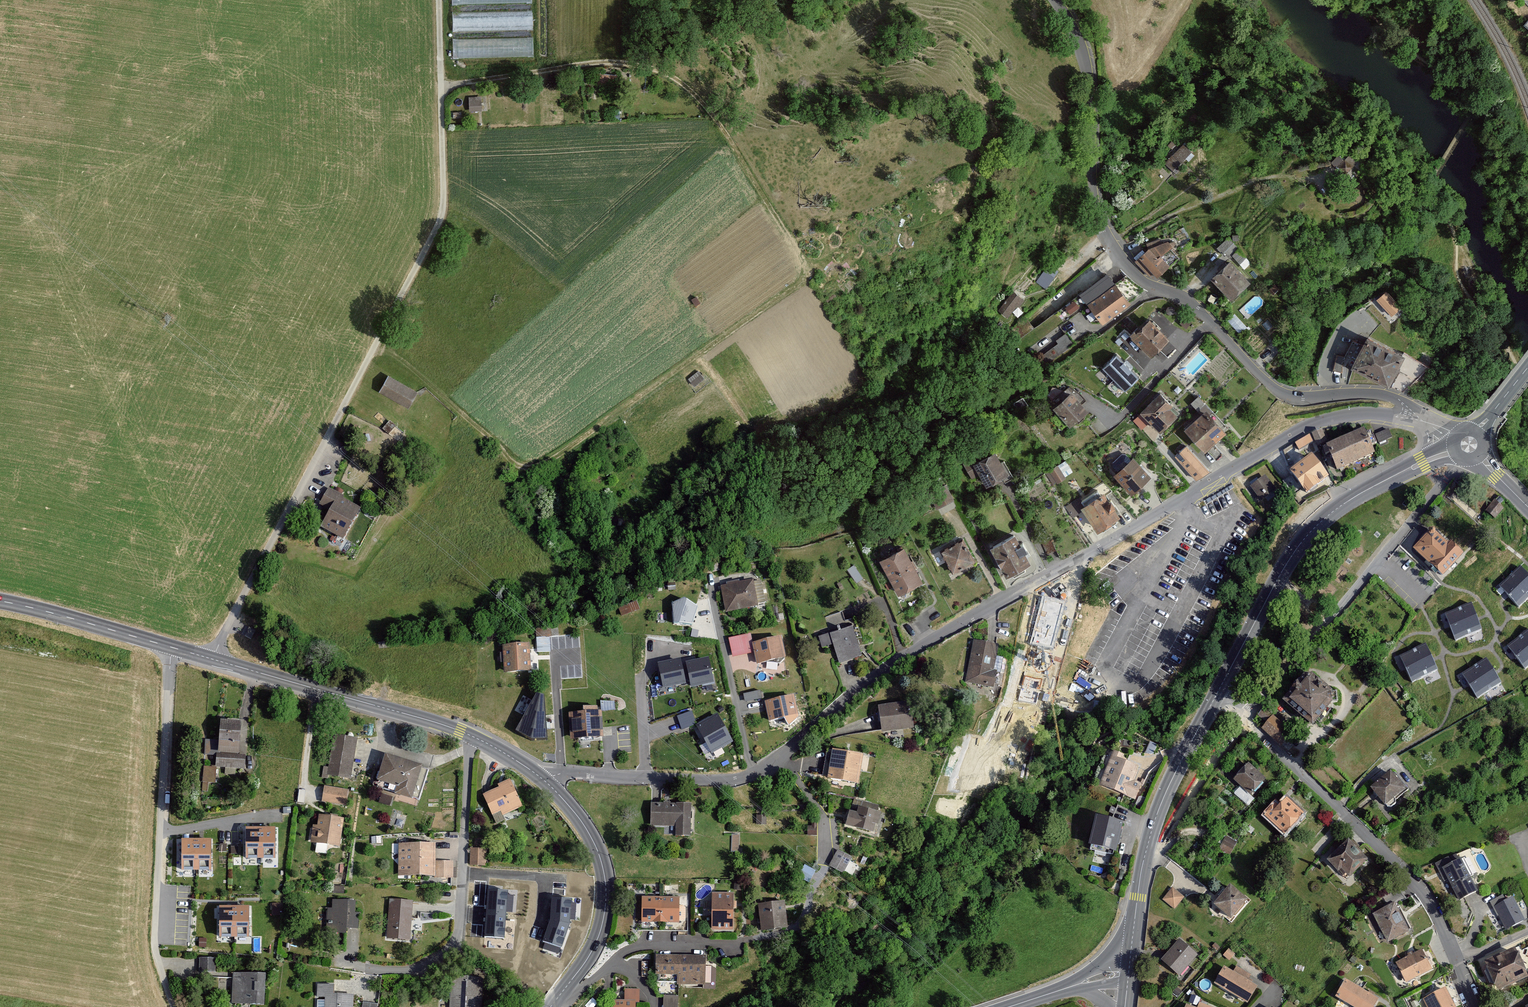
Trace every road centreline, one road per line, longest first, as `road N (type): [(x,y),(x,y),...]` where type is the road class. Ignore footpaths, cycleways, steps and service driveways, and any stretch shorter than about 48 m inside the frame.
road 1 (track): [(441,85),(612,62),(677,78),(724,129),(798,248),(803,277),(537,466),(517,463),(378,343)]
road 2 (residential): [(1408,417),(1345,415),(1289,435),(905,655),(755,774),(570,772),(545,781)]
road 3 (residential): [(1408,417),(1403,402),(1387,395),(1288,396),(1194,306),(1139,279),(1121,259),(1093,190),(1087,71),(1055,0)]
road 4 (secondary): [(545,781),(443,725),(171,647)]
road 5 (unclassified): [(1247,720),(1416,884),(1476,1006)]
road 6 (residential): [(171,647),(154,937),(174,1006)]
road 7 (secondary): [(1428,461),(1356,496),(1299,544),(1219,690)]
road 8 (residential): [(1445,481),(1247,720)]
road 9 (secondary): [(551,1006),(593,948),(606,894),(592,839),(545,781)]
road 10 (secondary): [(171,647),(0,601)]
road 11 (secondary): [(1219,690),(1146,851)]
road 12 (residential): [(1247,720),(1157,855)]

